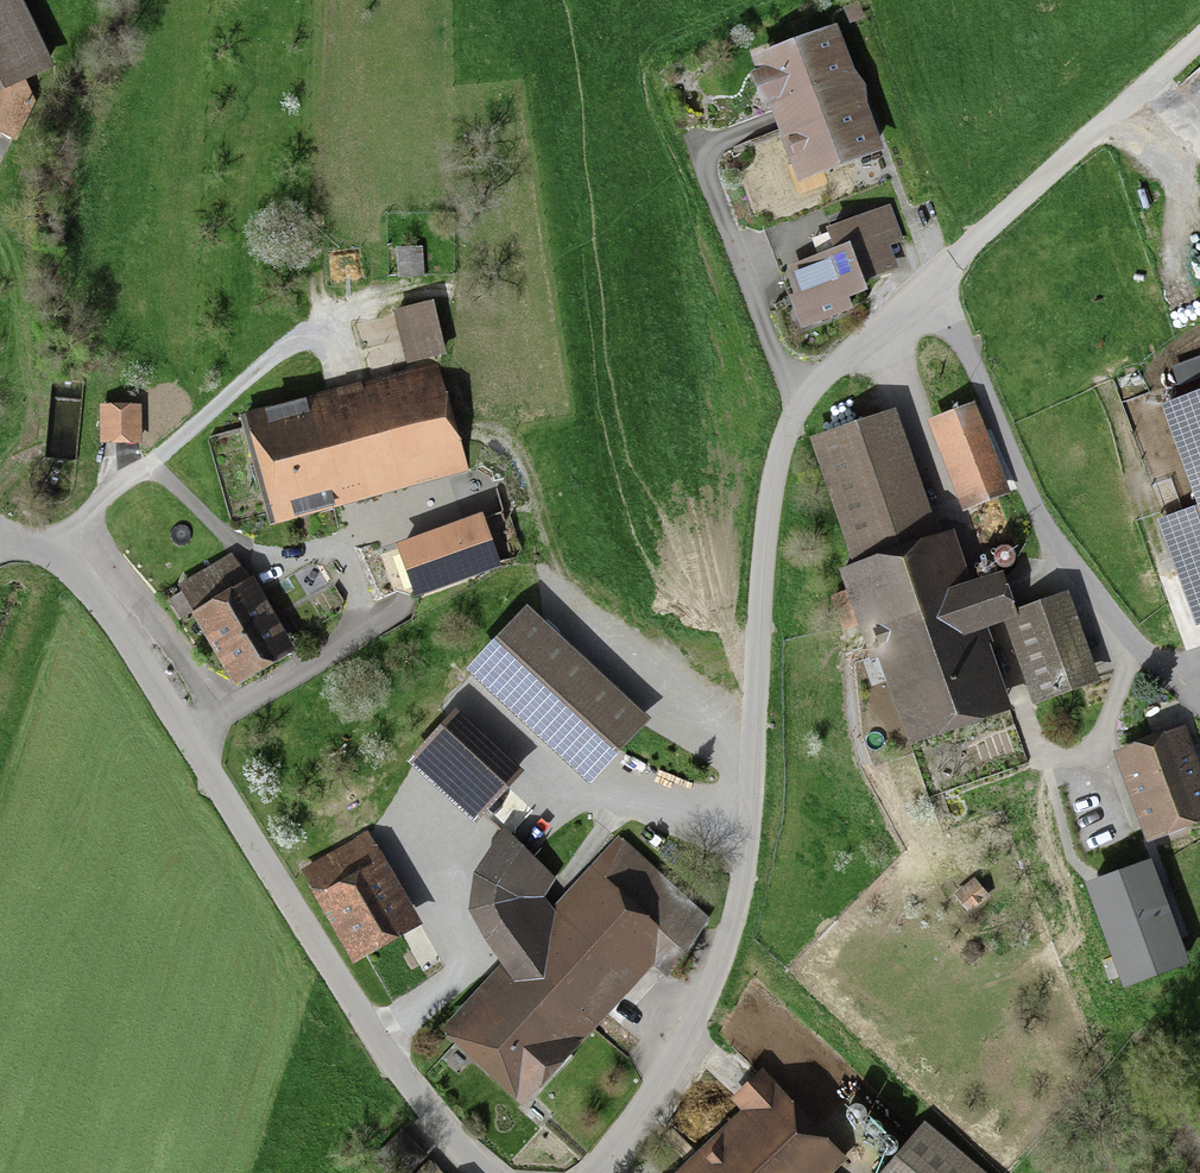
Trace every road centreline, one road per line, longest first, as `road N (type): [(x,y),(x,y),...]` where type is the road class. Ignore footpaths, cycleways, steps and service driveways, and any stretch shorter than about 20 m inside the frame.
road 1 (residential): [(600,1172),(674,1084),(722,976),(756,840),(769,515),(781,453),(805,391),(940,270)]
road 2 (unclassified): [(486,1172),(414,1093),(302,929),(73,560),(0,542)]
road 3 (unclassified): [(1199,705),(1083,602),(940,270)]
road 4 (residential): [(940,270),(1199,50)]

